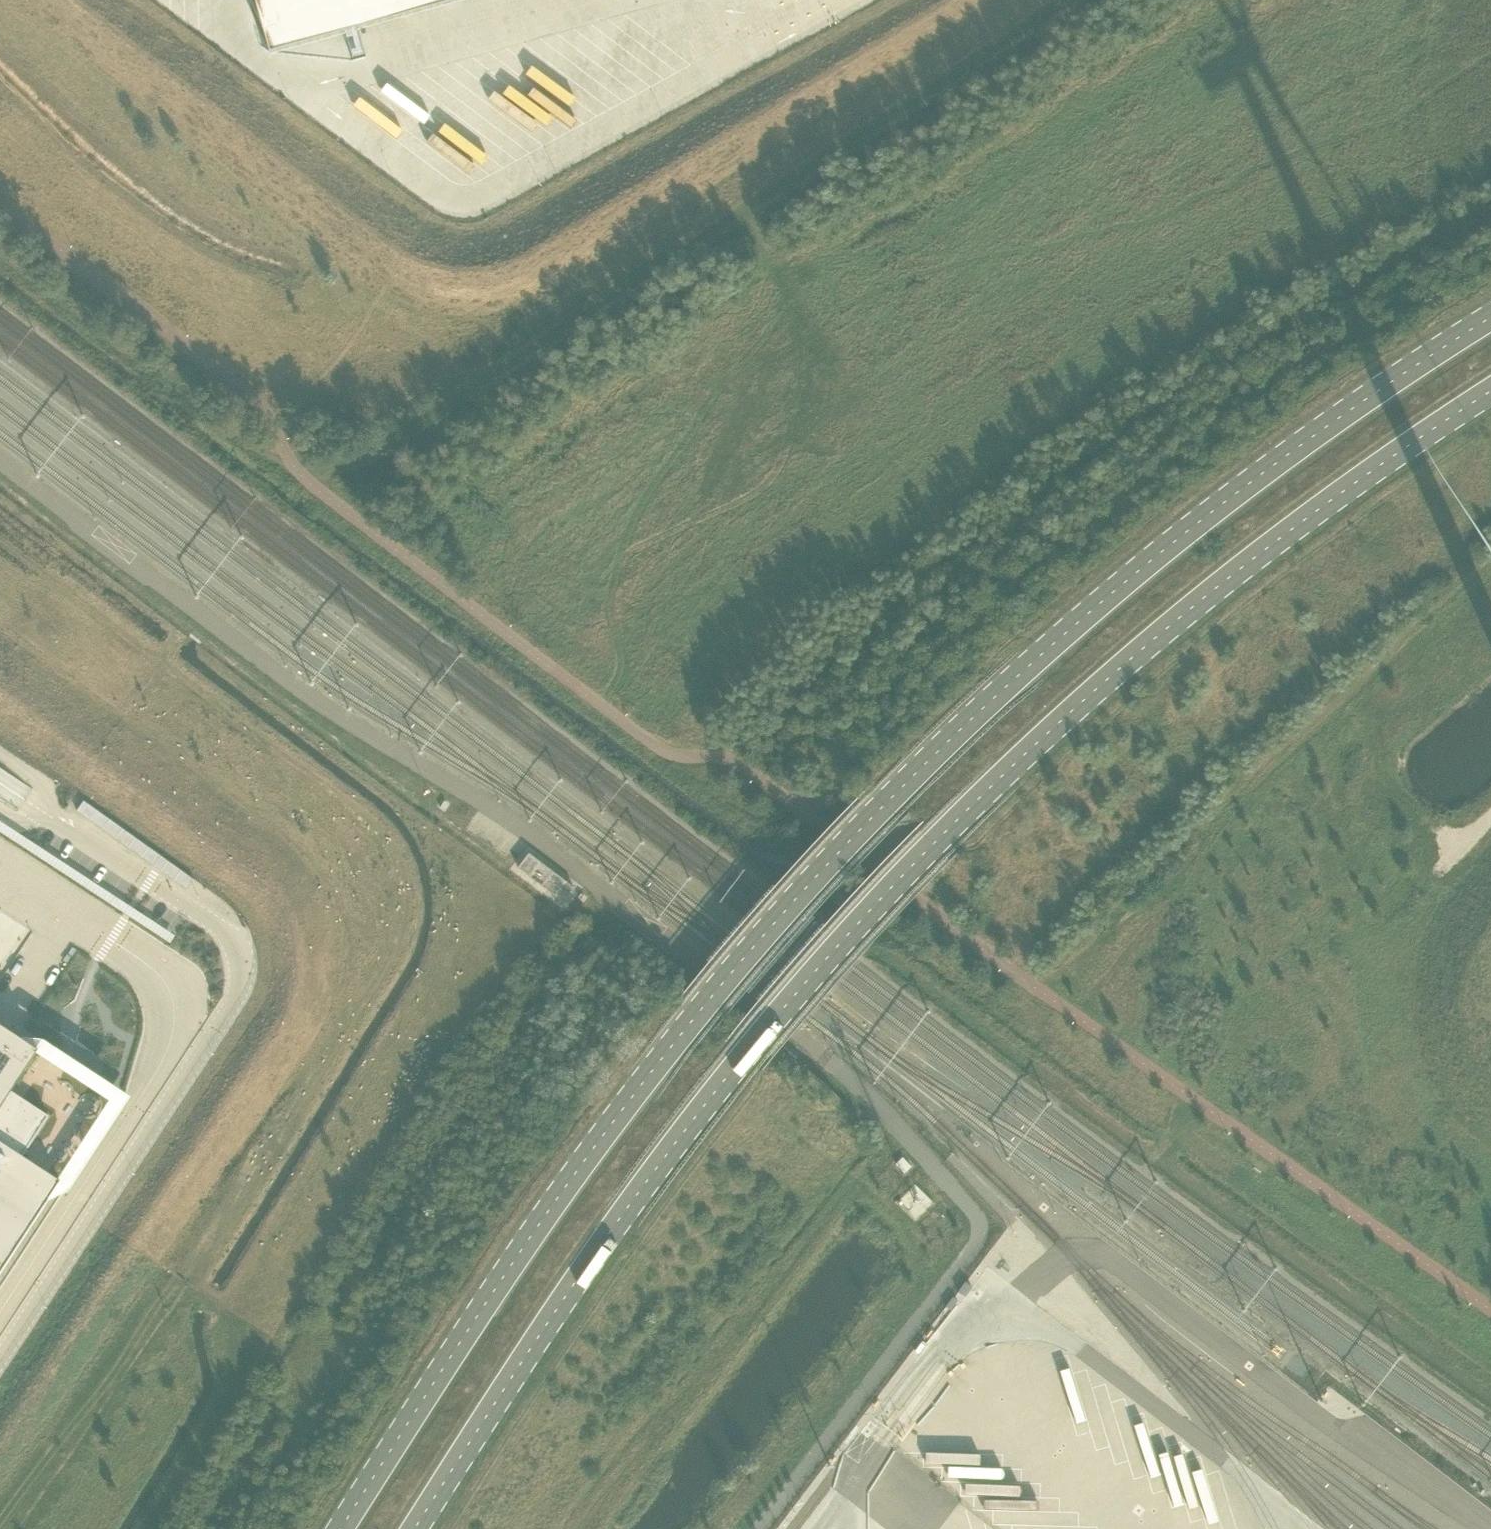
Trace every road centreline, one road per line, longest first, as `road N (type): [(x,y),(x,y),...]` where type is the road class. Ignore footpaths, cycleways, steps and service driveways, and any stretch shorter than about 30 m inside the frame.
road 1 (primary): [(1490,324),(1176,546),(891,810),(610,1137),(346,1528)]
road 2 (primary): [(420,1528),(659,1176),(817,969),(934,843),(1036,743),(1206,605),(1490,402)]
road 3 (track): [(738,216),(382,448),(306,480)]

